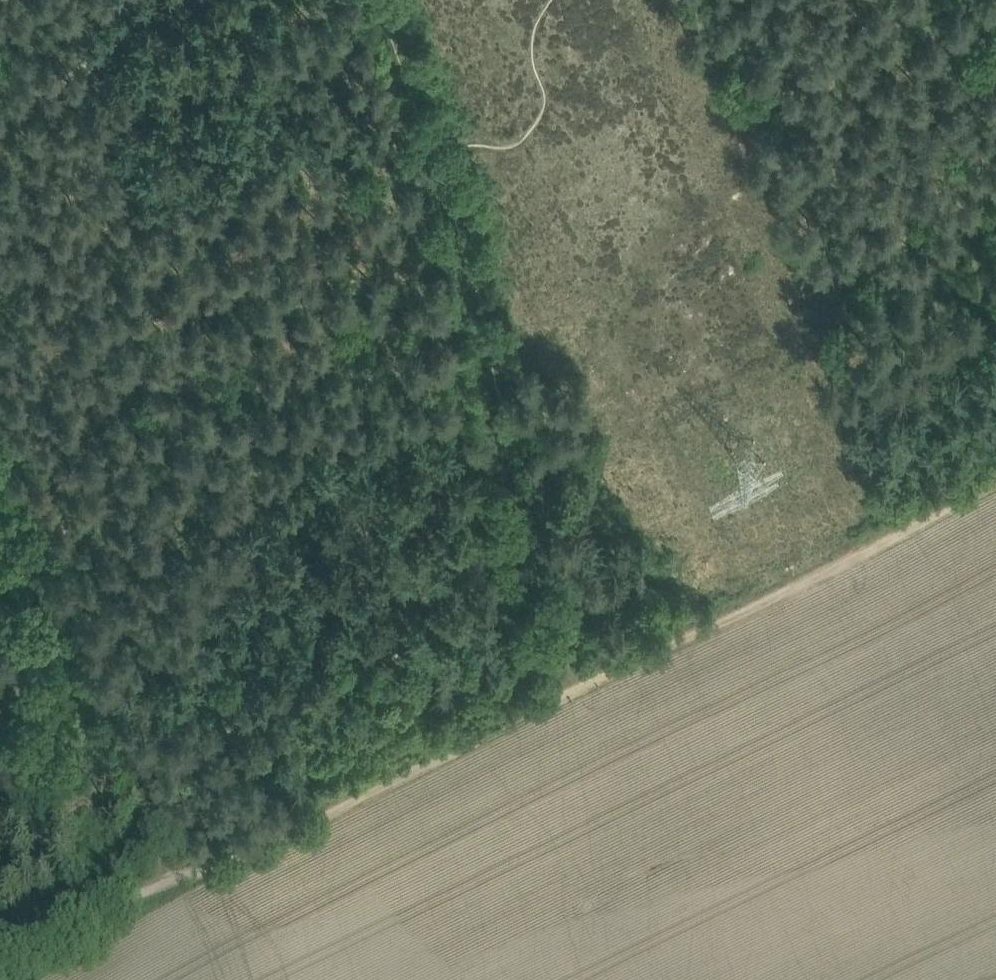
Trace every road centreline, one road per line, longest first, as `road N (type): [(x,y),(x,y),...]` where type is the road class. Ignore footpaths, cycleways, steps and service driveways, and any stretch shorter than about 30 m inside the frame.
road 1 (track): [(995,467),(886,531),(571,688),(236,849),(171,872)]
road 2 (track): [(171,872),(0,971)]

